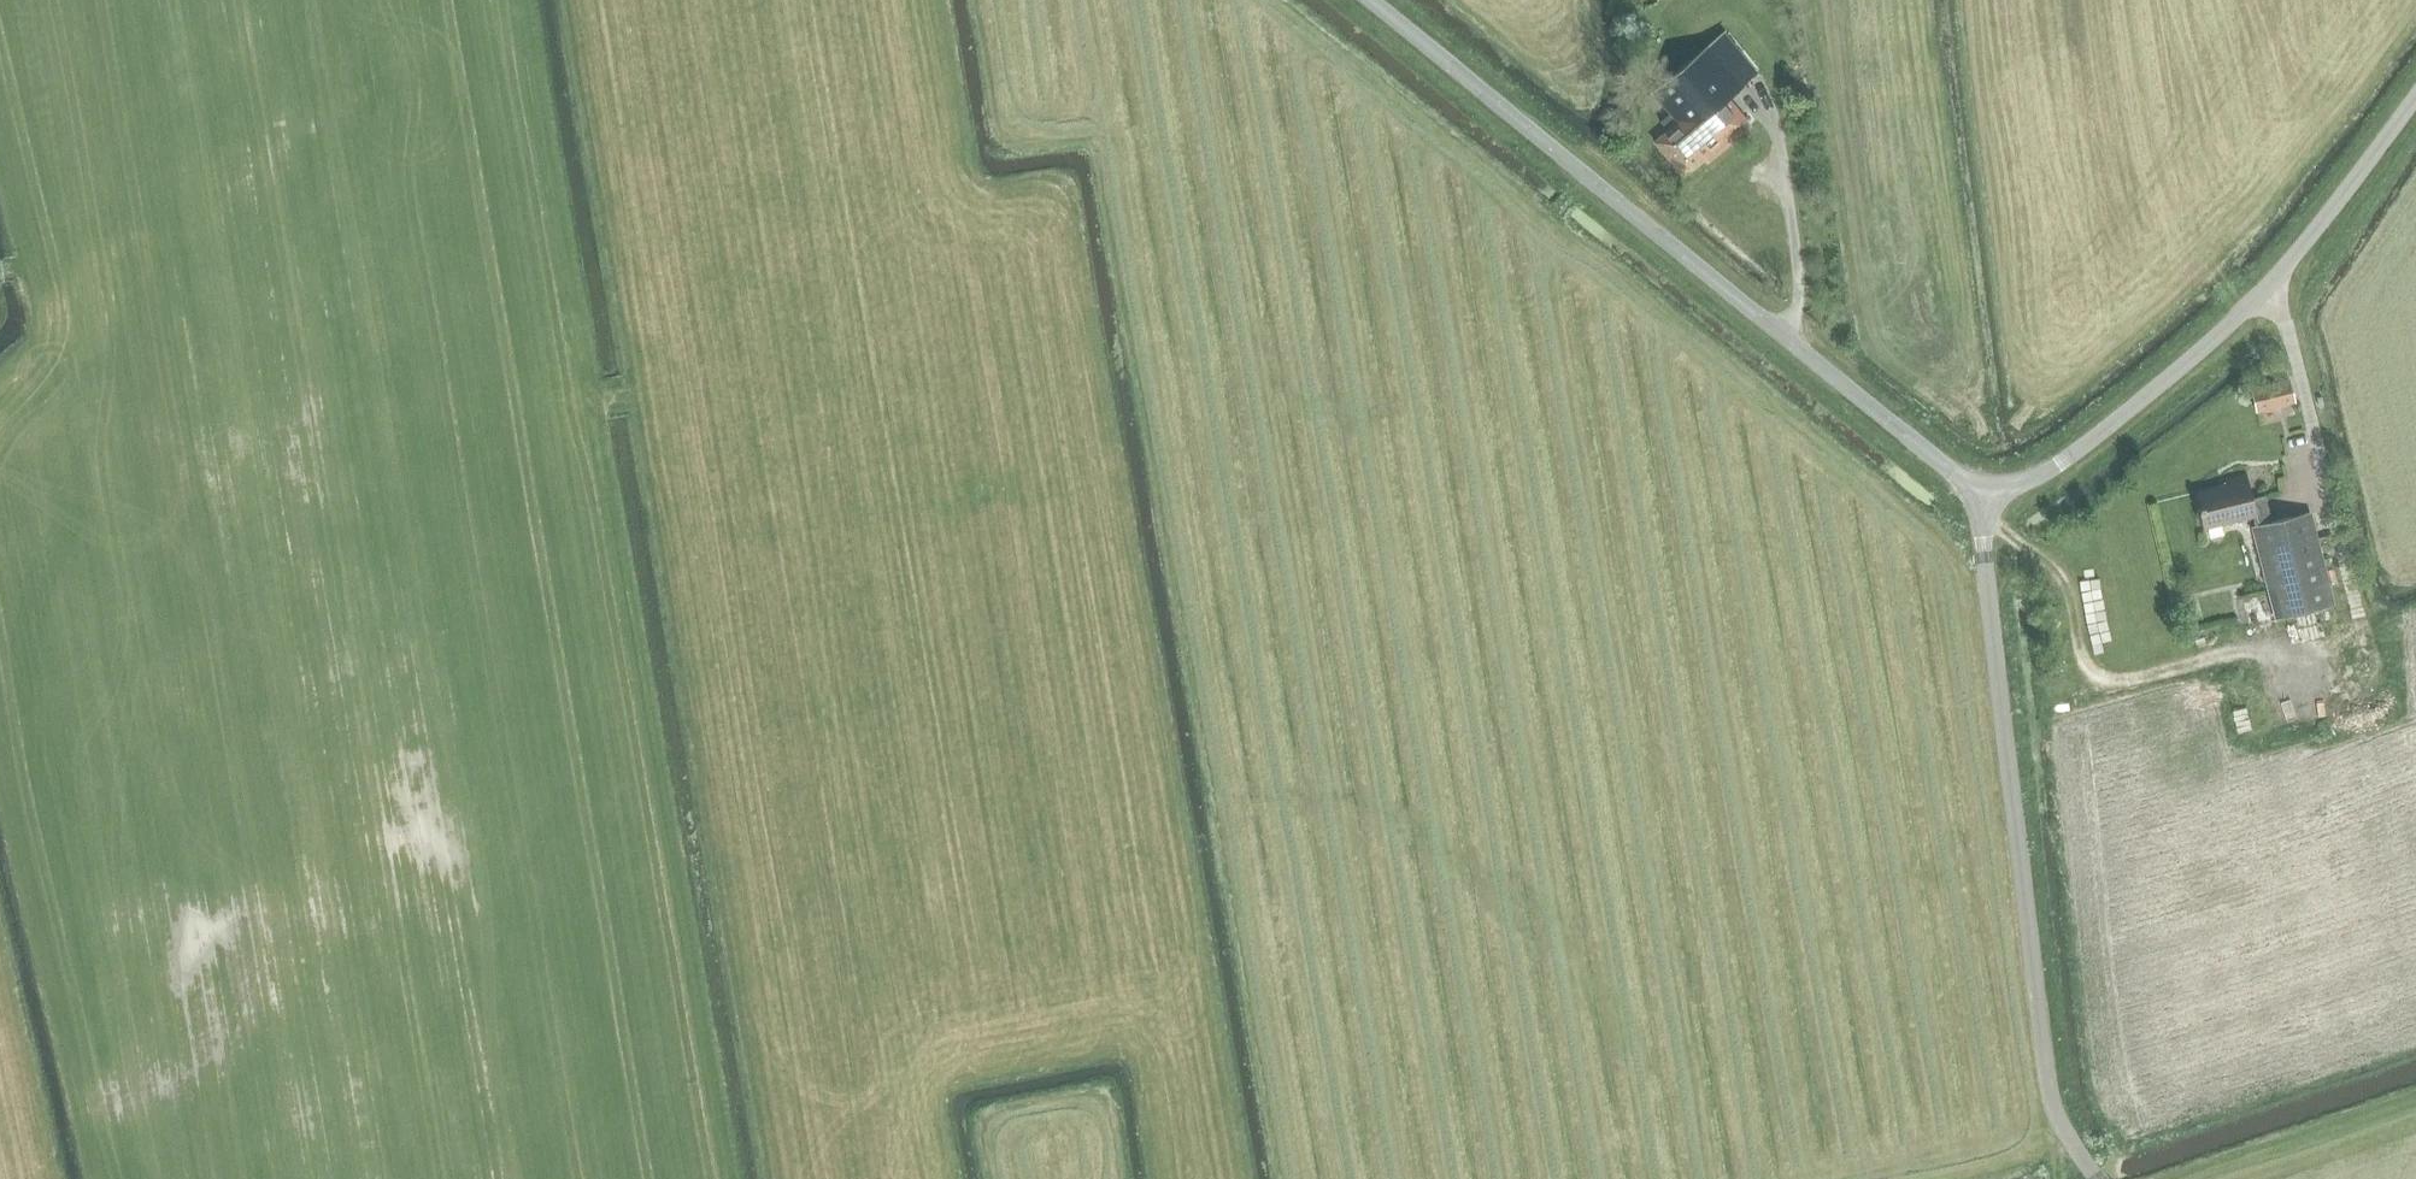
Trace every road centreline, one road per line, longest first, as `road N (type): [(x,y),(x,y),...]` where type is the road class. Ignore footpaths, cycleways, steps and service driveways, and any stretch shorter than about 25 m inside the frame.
road 1 (unclassified): [(1372,0),(1951,472),(1983,487),(2024,482),(2056,466),(2185,364),(2305,243),(2415,95)]
road 2 (track): [(2329,494),(2359,616),(2340,641),(2252,650),(2124,680),(2082,655),(2071,591),(2054,564),(1984,520)]

